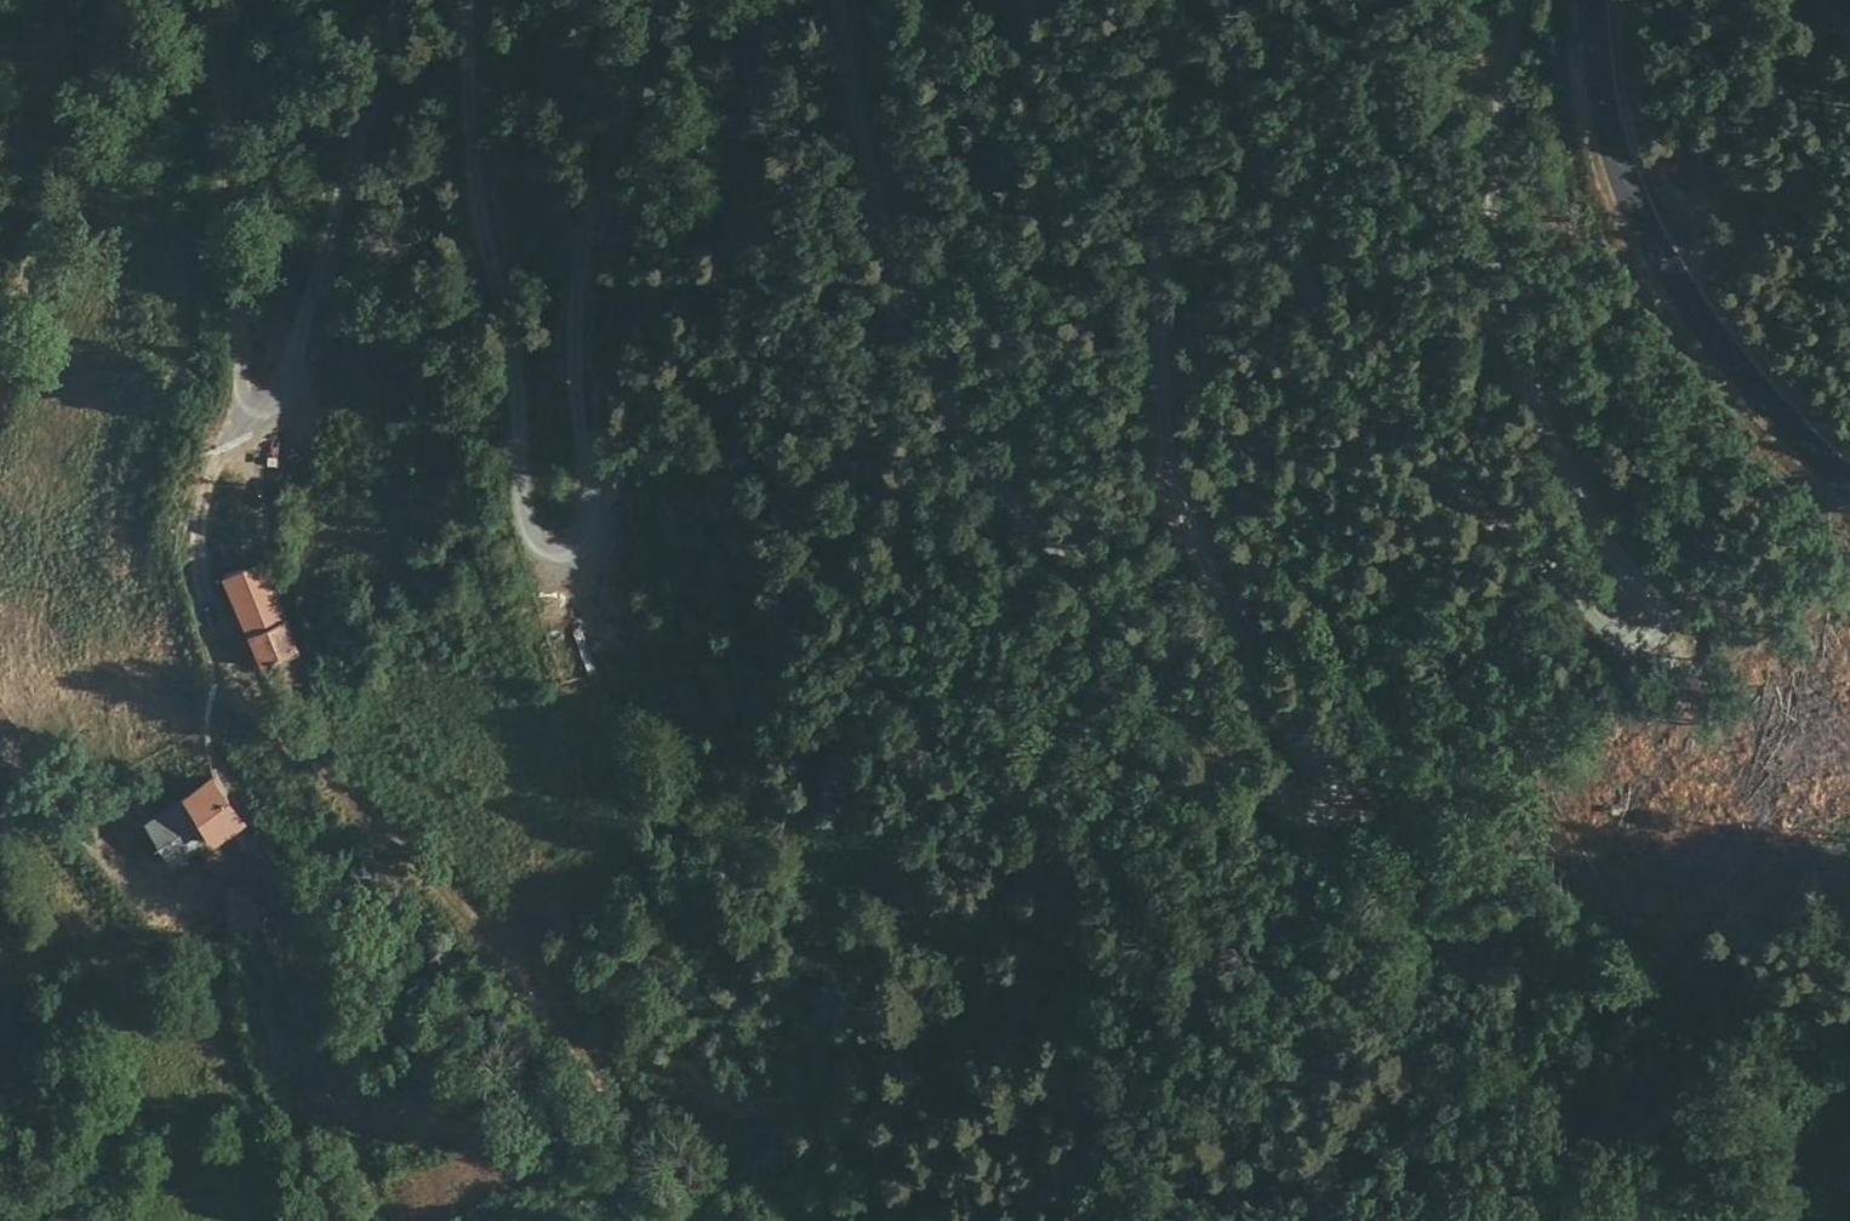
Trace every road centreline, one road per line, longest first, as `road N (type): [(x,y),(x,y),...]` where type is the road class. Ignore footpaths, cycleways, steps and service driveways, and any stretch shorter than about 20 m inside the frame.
road 1 (track): [(249,433),(213,472),(190,523),(223,675),(501,933),(695,1220)]
road 2 (tertiary): [(1593,0),(1602,103),(1638,223),(1720,349),(1849,487)]

